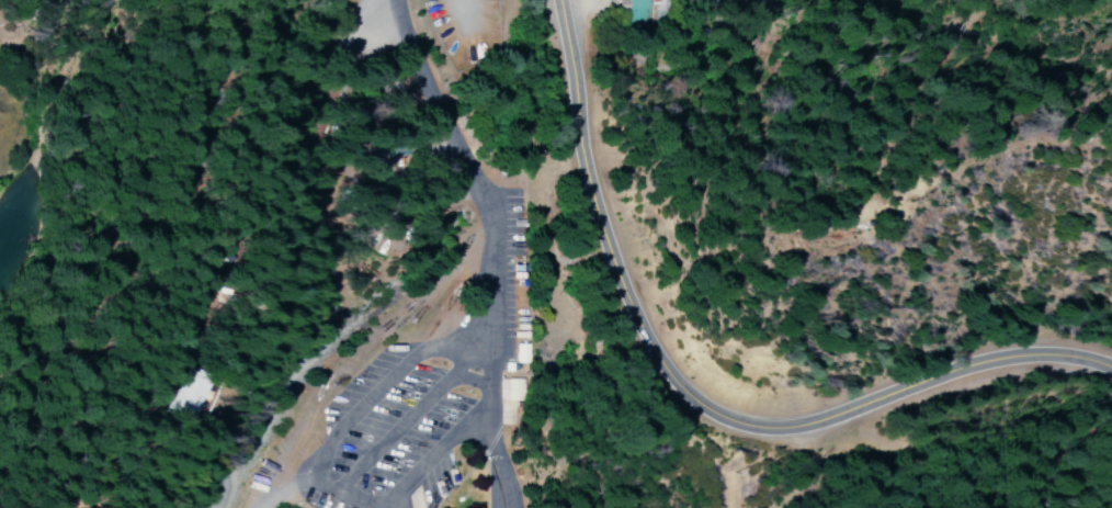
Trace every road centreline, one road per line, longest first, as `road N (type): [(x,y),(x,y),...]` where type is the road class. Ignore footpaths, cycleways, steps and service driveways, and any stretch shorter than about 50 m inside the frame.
road 1 (tertiary): [(1111,371),(1077,359),(976,368),(828,419),(768,430),(710,408),(657,353),(626,271),(563,0)]
road 2 (residential): [(175,393),(136,409),(137,369),(188,274),(271,154),(295,43),(292,0)]
road 3 (residential): [(419,388),(484,357),(506,292),(495,205),(440,101),(402,0)]
road 4 (residential): [(657,353),(839,0)]
road 5 (residential): [(271,154),(207,418),(145,464),(100,464)]

